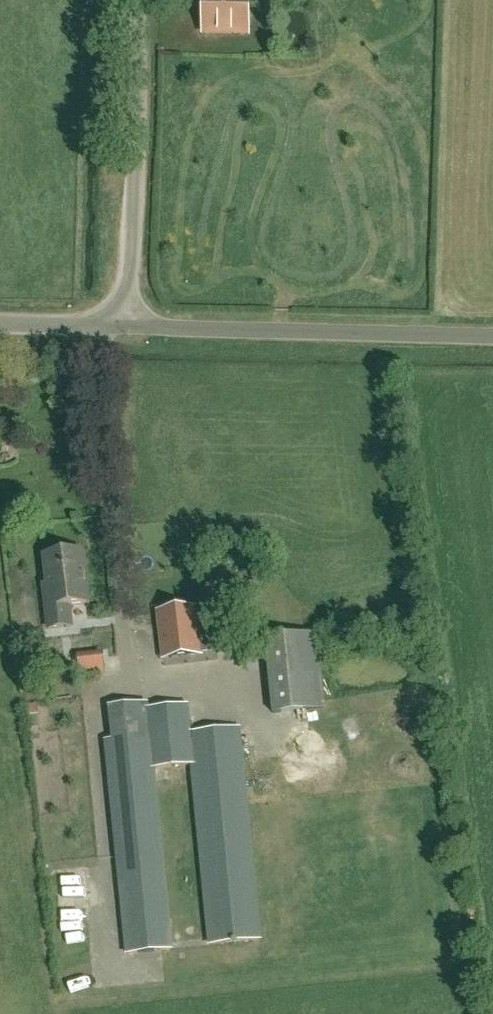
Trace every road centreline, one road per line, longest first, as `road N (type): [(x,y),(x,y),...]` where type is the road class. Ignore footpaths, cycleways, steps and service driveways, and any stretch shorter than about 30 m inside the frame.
road 1 (unclassified): [(492,336),(127,326)]
road 2 (unclassified): [(127,326),(142,0)]
road 3 (unclassified): [(127,326),(0,323)]

